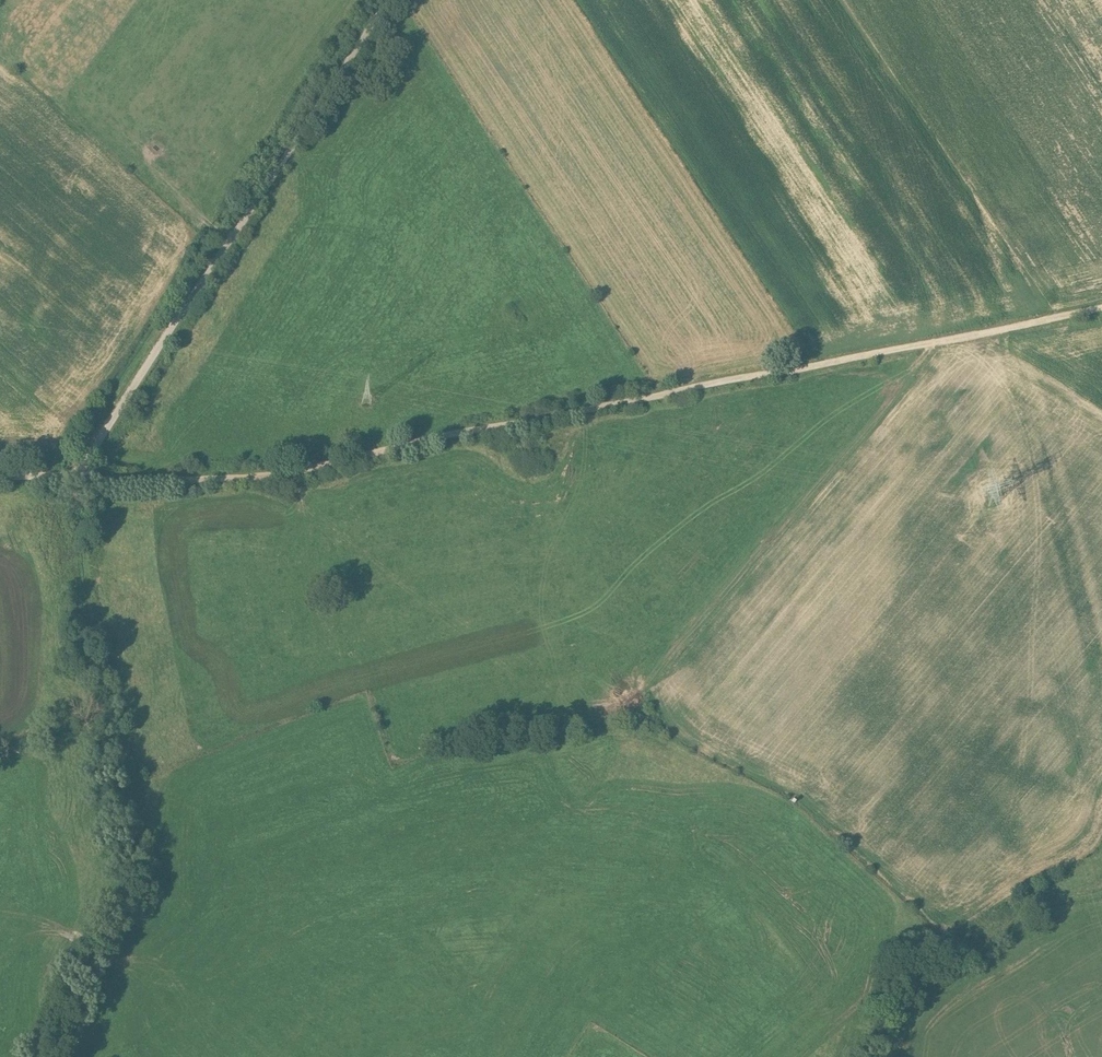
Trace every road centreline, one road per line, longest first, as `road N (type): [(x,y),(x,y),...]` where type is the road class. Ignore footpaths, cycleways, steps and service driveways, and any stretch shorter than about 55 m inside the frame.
road 1 (track): [(1101,309),(855,352),(288,474),(77,476)]
road 2 (track): [(77,476),(386,0)]

